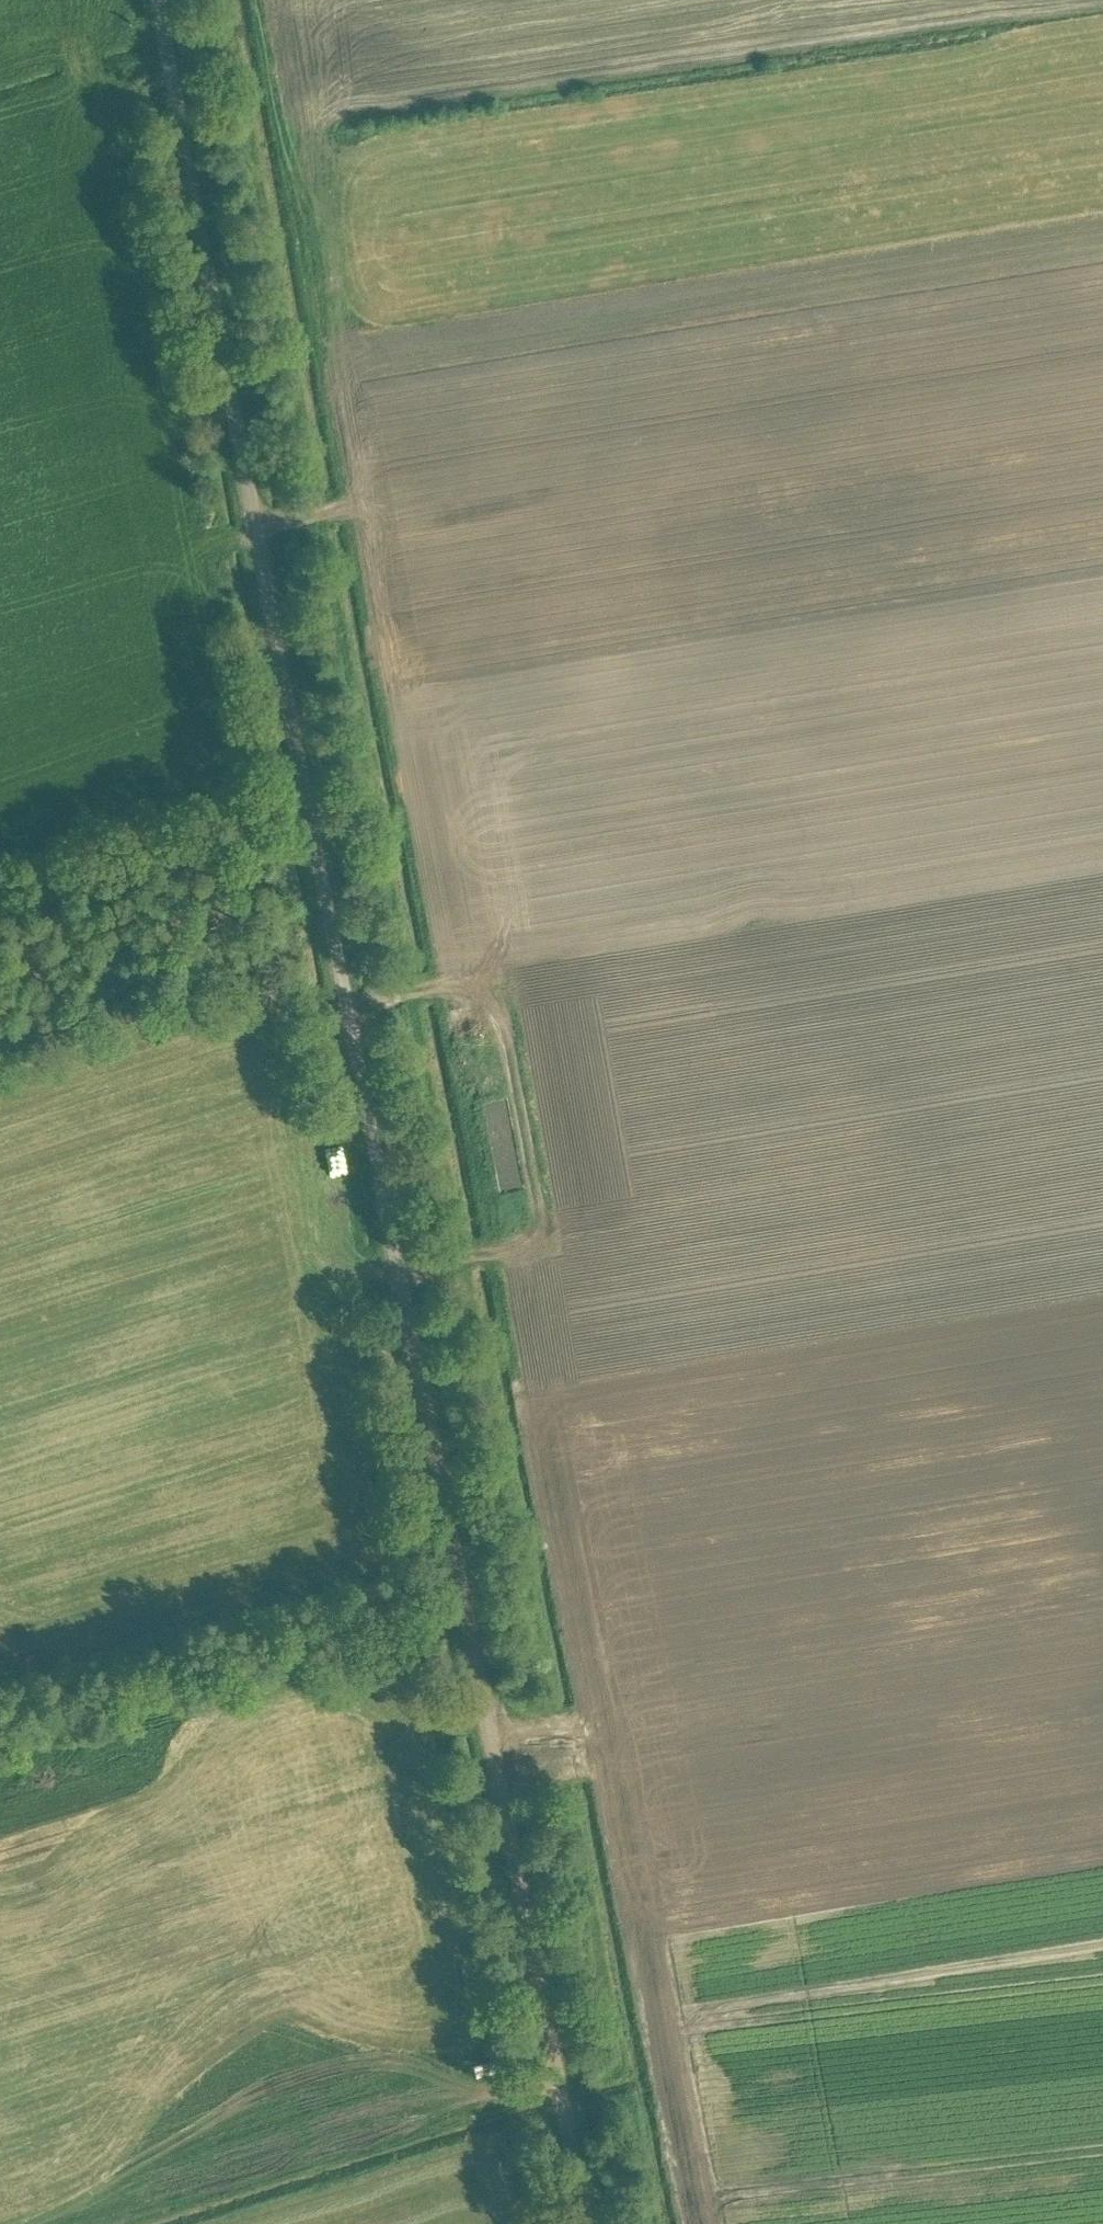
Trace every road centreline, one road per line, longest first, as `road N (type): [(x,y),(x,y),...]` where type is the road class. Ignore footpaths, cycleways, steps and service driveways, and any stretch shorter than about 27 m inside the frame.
road 1 (unclassified): [(586,2223),(156,0)]

